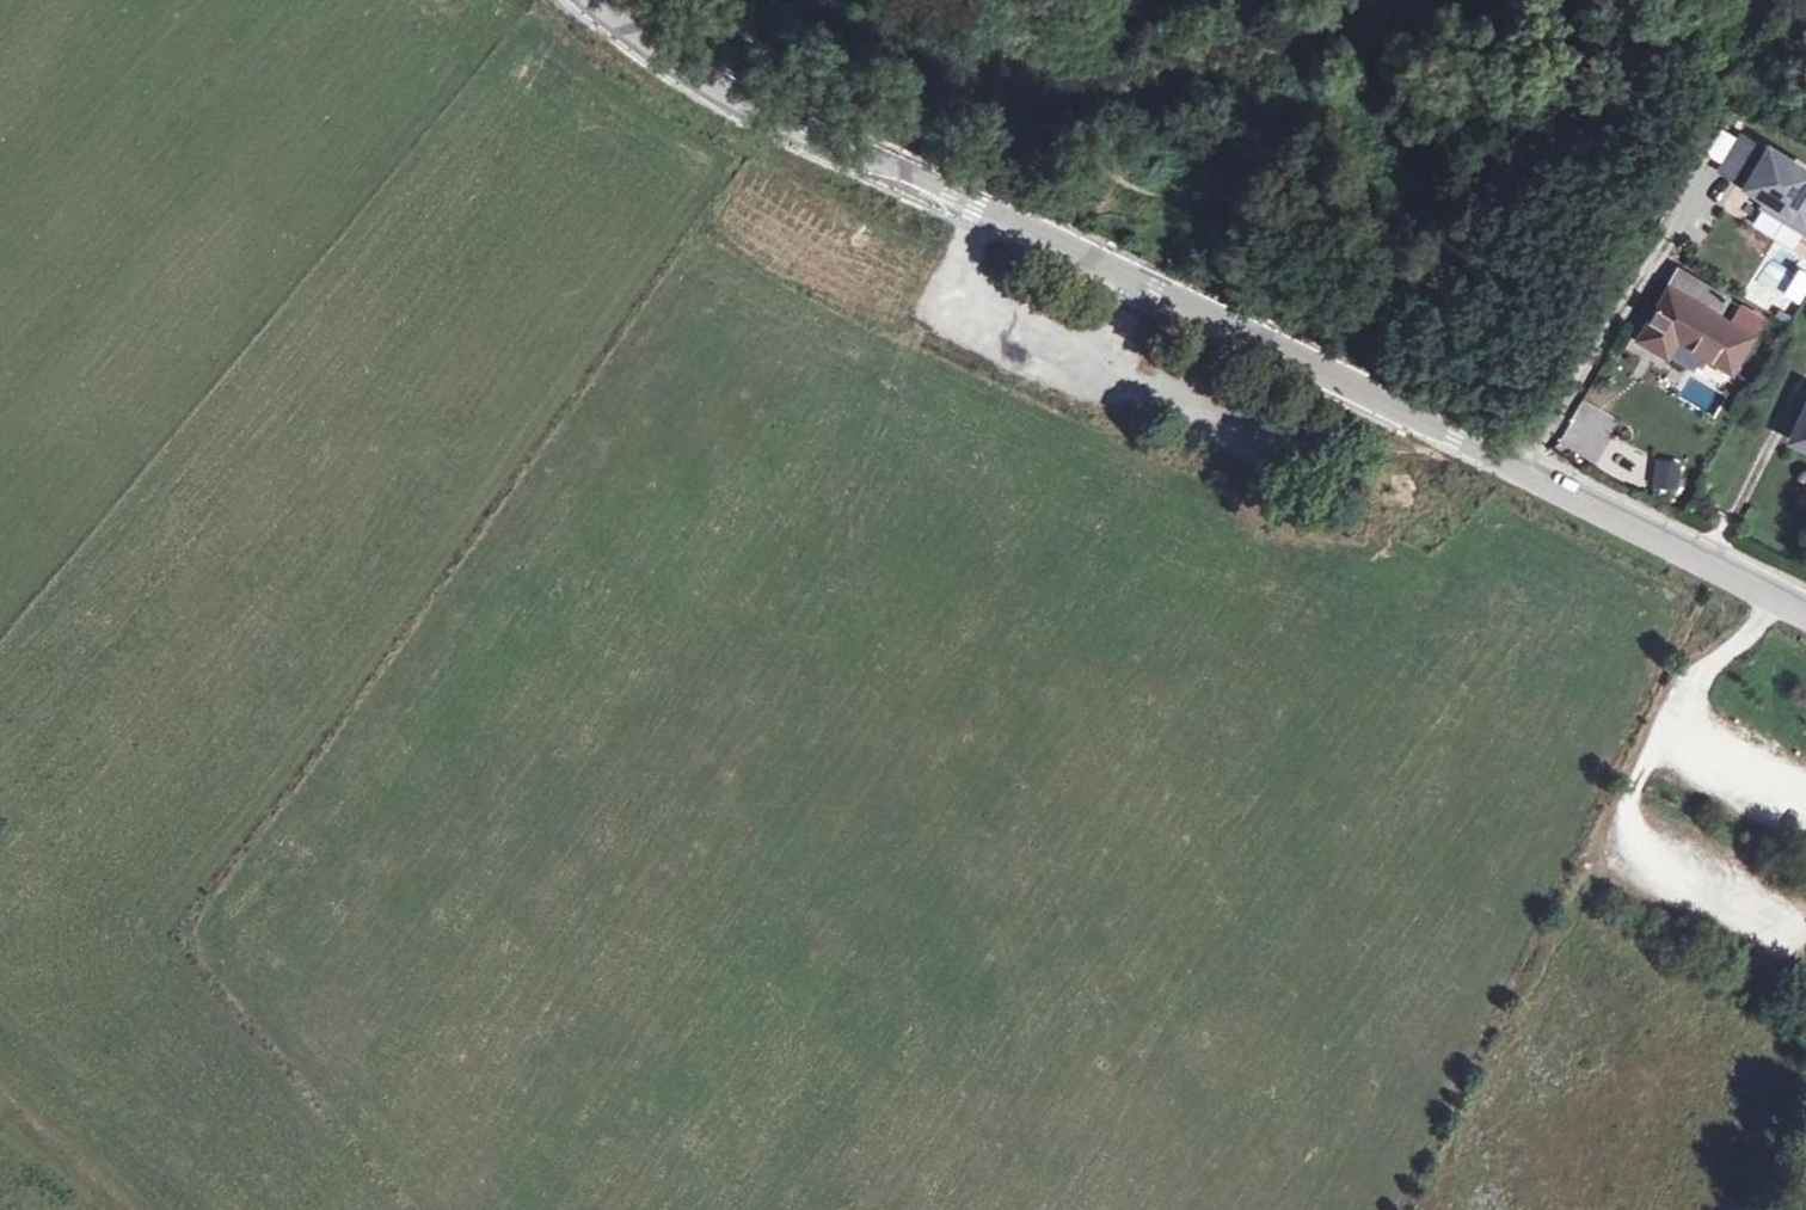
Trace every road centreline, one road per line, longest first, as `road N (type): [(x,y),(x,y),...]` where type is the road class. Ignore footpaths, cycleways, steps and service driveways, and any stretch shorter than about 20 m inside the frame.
road 1 (tertiary): [(1805,617),(778,114),(635,32),(600,0)]

